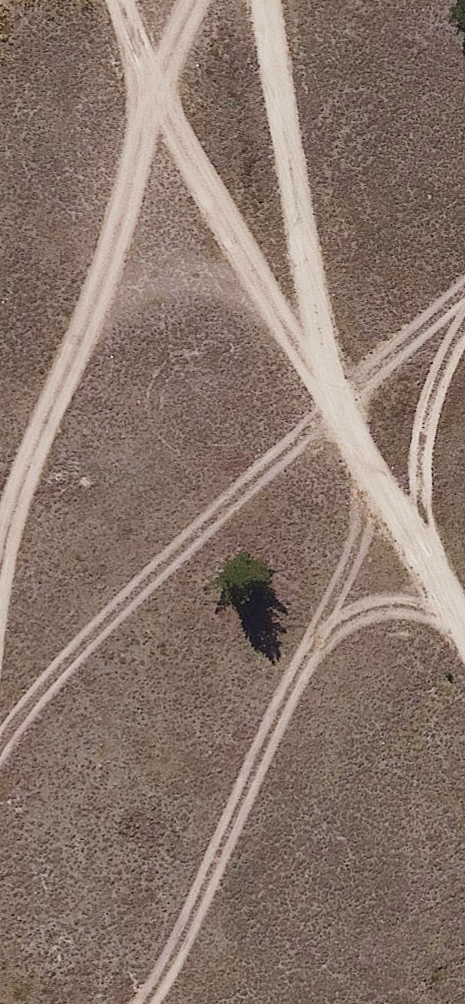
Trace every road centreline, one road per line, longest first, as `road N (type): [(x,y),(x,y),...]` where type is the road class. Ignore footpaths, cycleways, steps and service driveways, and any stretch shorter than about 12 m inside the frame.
road 1 (track): [(265,0),(316,380),(464,636)]
road 2 (track): [(143,1003),(181,938),(357,546),(368,470)]
road 3 (track): [(333,410),(111,616),(0,745)]
road 4 (track): [(434,583),(419,466),(441,366),(464,323)]
road 5 (track): [(333,410),(464,292)]
road 6 (track): [(313,646),(377,608),(454,617)]

